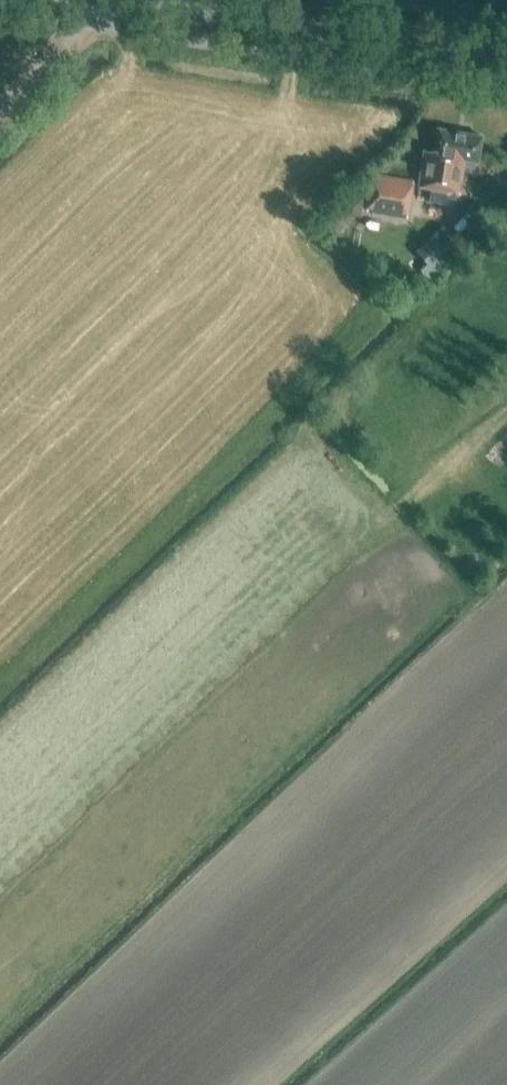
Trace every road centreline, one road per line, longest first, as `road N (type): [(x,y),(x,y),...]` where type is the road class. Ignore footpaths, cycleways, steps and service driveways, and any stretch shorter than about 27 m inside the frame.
road 1 (secondary): [(506,62),(137,0)]

